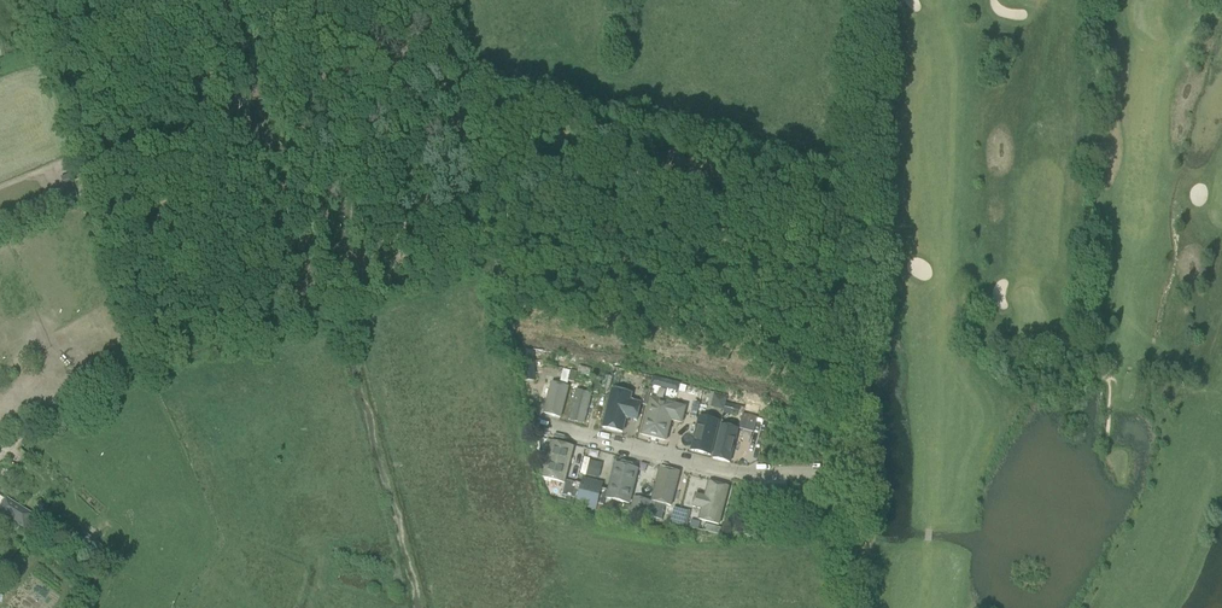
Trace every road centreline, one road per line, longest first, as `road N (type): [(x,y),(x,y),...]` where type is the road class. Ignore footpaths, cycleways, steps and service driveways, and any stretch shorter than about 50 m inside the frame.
road 1 (residential): [(861,477),(713,469),(549,430)]
road 2 (residential): [(861,477),(869,236)]
road 3 (residential): [(855,607),(861,477)]

